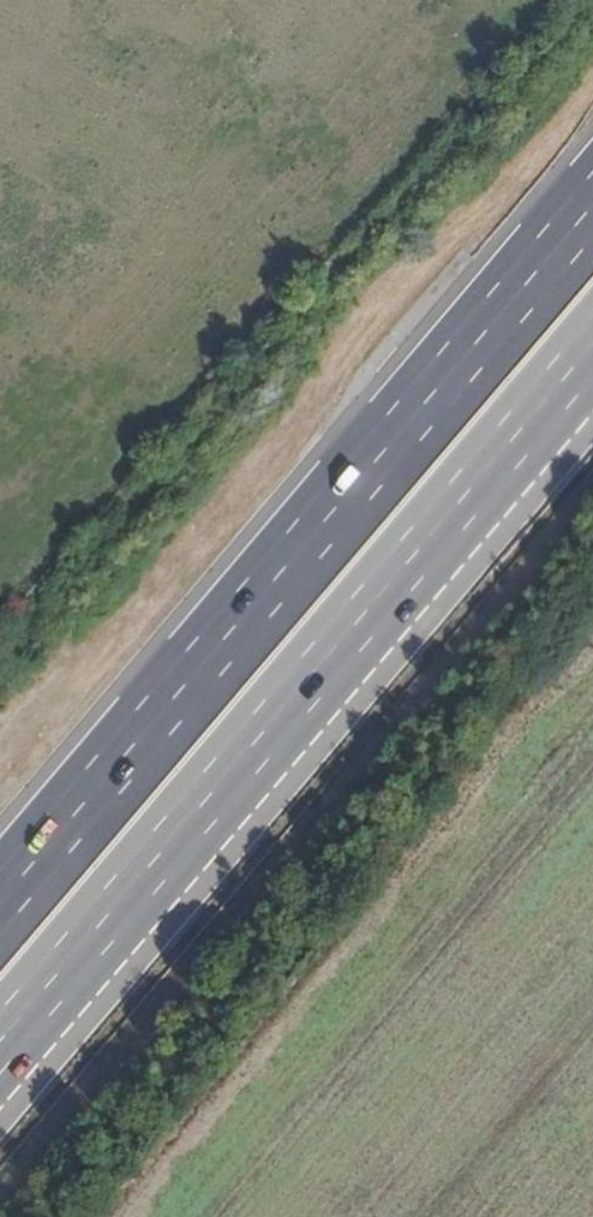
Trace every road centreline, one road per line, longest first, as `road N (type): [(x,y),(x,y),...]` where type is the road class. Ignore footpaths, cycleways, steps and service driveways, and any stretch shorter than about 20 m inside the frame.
road 1 (motorway): [(592,205),(0,902)]
road 2 (motorway): [(0,1057),(592,362)]

